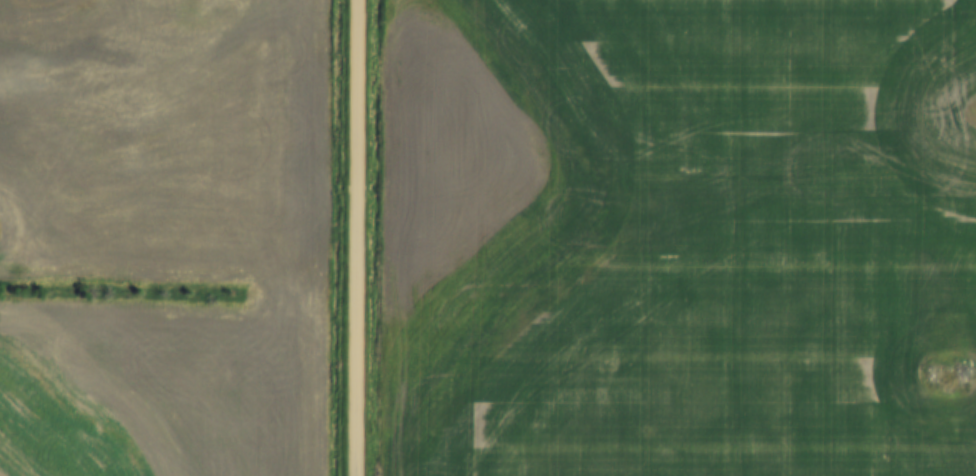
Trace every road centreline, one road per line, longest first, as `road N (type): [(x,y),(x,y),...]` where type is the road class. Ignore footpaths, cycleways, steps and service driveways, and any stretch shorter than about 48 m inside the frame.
road 1 (residential): [(357,0),(356,475)]

